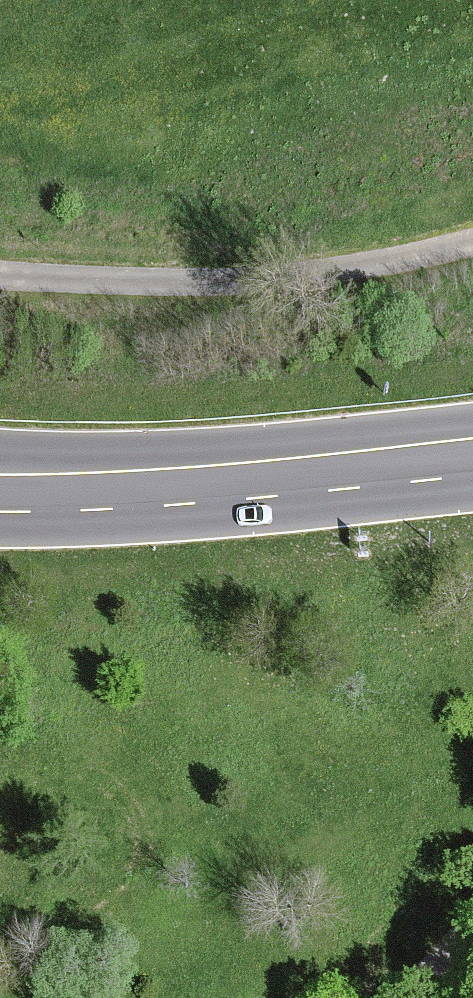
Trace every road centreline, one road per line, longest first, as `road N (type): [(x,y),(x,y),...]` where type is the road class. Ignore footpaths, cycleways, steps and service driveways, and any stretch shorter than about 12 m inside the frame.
road 1 (track): [(0,276),(297,279),(472,248)]
road 2 (primary): [(472,457),(127,494),(0,496)]

